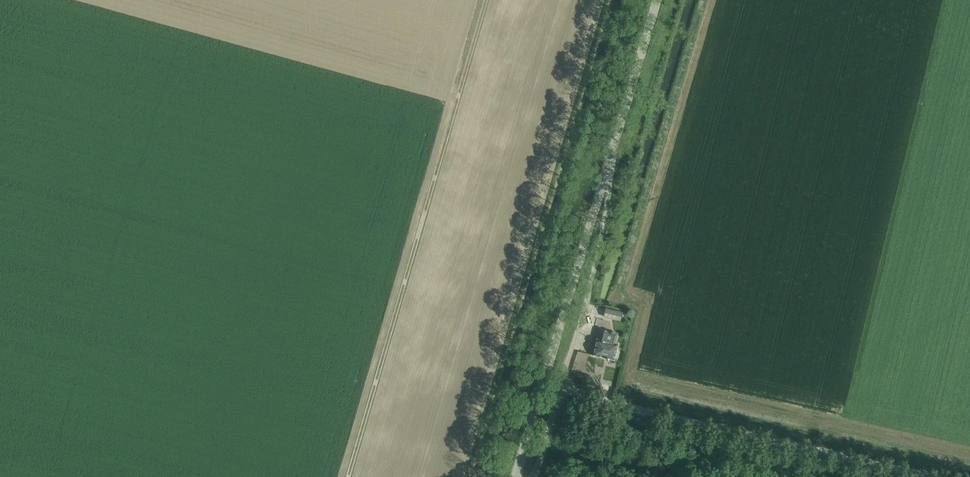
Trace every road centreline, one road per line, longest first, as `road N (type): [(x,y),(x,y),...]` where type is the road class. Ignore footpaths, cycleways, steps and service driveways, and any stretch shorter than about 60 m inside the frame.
road 1 (track): [(348,476),(486,0)]
road 2 (track): [(969,462),(628,384),(647,303),(618,293)]
road 3 (unclassified): [(563,388),(932,476)]
road 4 (unclassified): [(609,164),(515,476)]
road 5 (track): [(618,293),(704,0)]
road 6 (unclassified): [(563,388),(601,242),(609,164)]
road 7 (unclassified): [(609,164),(657,0)]

